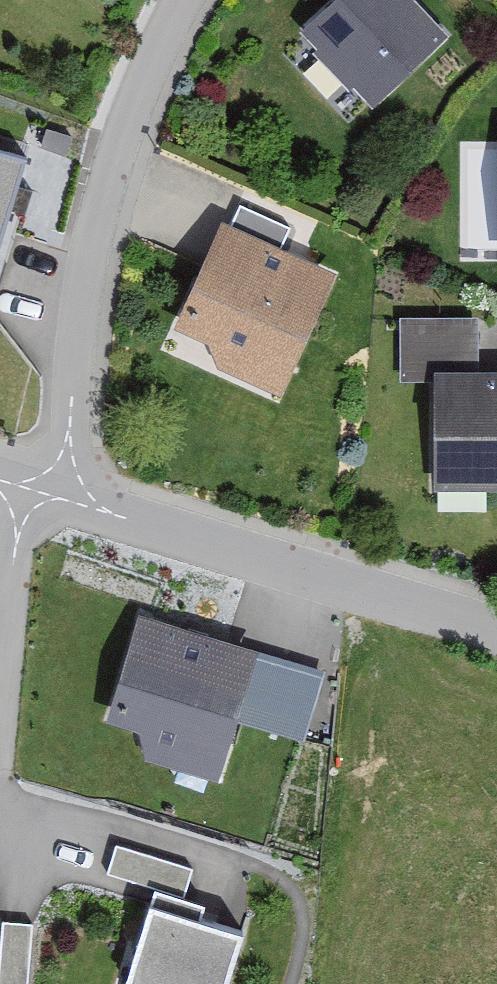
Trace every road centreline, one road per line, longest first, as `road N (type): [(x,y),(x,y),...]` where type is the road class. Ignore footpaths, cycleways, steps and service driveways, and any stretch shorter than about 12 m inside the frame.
road 1 (residential): [(61,498),(113,173),(183,0)]
road 2 (residential): [(496,632),(61,498)]

